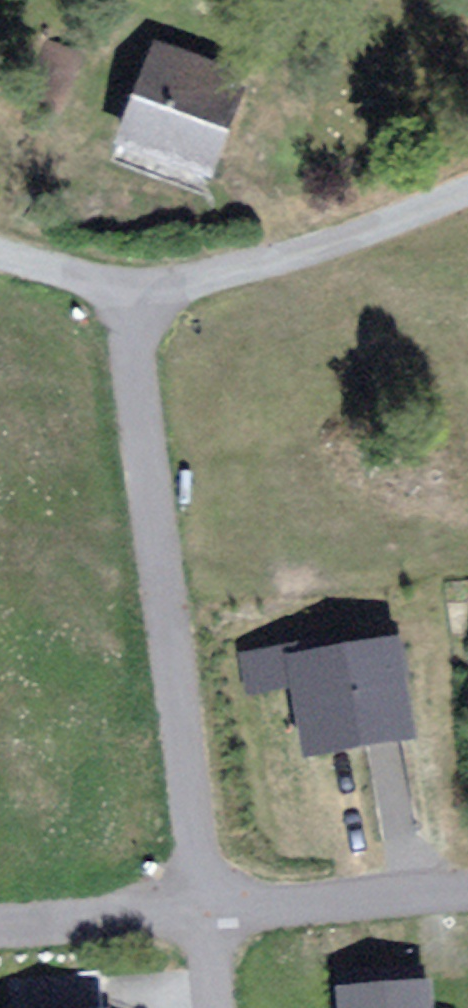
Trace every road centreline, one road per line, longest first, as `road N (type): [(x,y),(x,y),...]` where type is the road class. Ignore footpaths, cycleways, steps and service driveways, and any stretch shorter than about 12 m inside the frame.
road 1 (residential): [(148,307),(219,929)]
road 2 (residential): [(467,196),(148,307)]
road 3 (residential): [(467,903),(219,929)]
road 4 (residential): [(219,929),(0,936)]
road 5 (residential): [(148,307),(0,263)]

